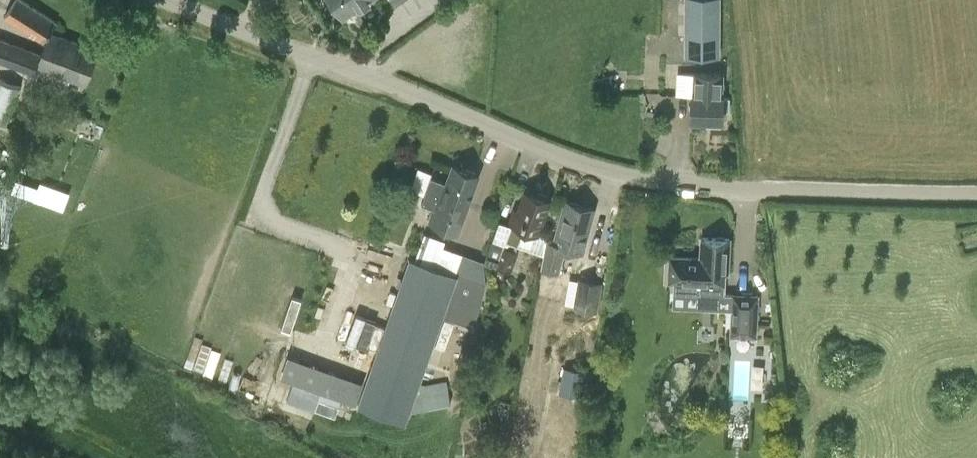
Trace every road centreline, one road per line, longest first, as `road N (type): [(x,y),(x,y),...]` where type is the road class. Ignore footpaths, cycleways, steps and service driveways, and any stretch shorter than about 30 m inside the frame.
road 1 (unclassified): [(976,196),(727,190),(606,170),(181,0)]

